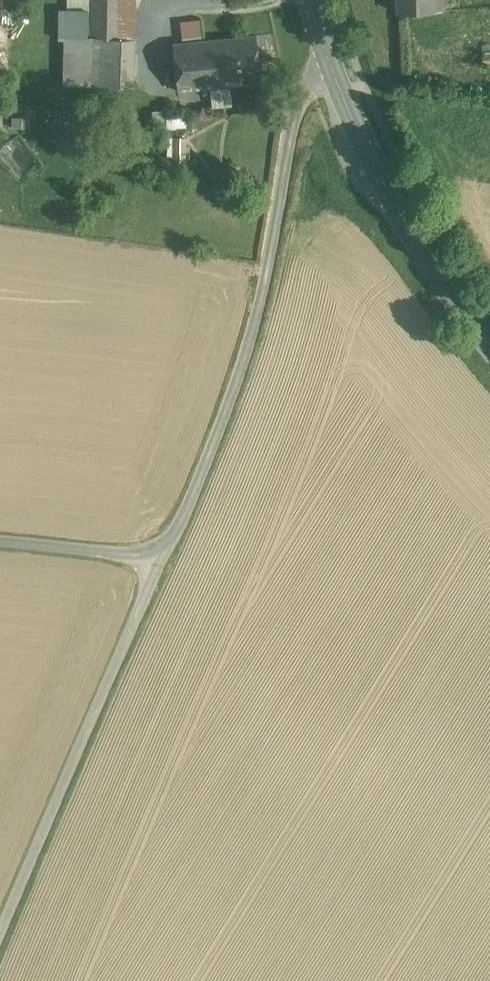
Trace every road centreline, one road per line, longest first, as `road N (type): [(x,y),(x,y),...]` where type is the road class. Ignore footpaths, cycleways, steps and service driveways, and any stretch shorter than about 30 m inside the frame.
road 1 (track): [(330,62),(299,125),(259,337),(0,946)]
road 2 (secondary): [(489,343),(384,183),(309,0)]
road 3 (track): [(165,554),(0,540)]

